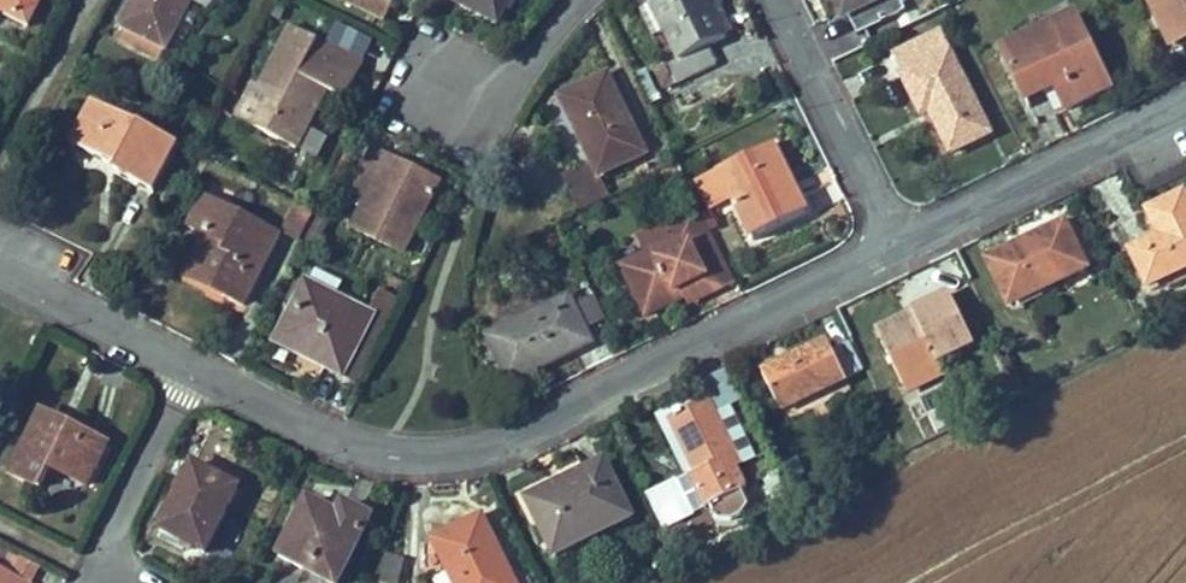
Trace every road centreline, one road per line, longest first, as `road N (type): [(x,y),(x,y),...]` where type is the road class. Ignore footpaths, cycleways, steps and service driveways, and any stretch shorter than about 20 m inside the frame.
road 1 (residential): [(196,374),(361,449),(468,441),(896,236)]
road 2 (residential): [(896,236),(1185,96)]
road 3 (residential): [(896,236),(776,0)]
road 4 (residential): [(95,582),(196,374)]
road 5 (residential): [(0,265),(196,374)]
road 6 (residential): [(433,78),(489,111),(577,0)]

